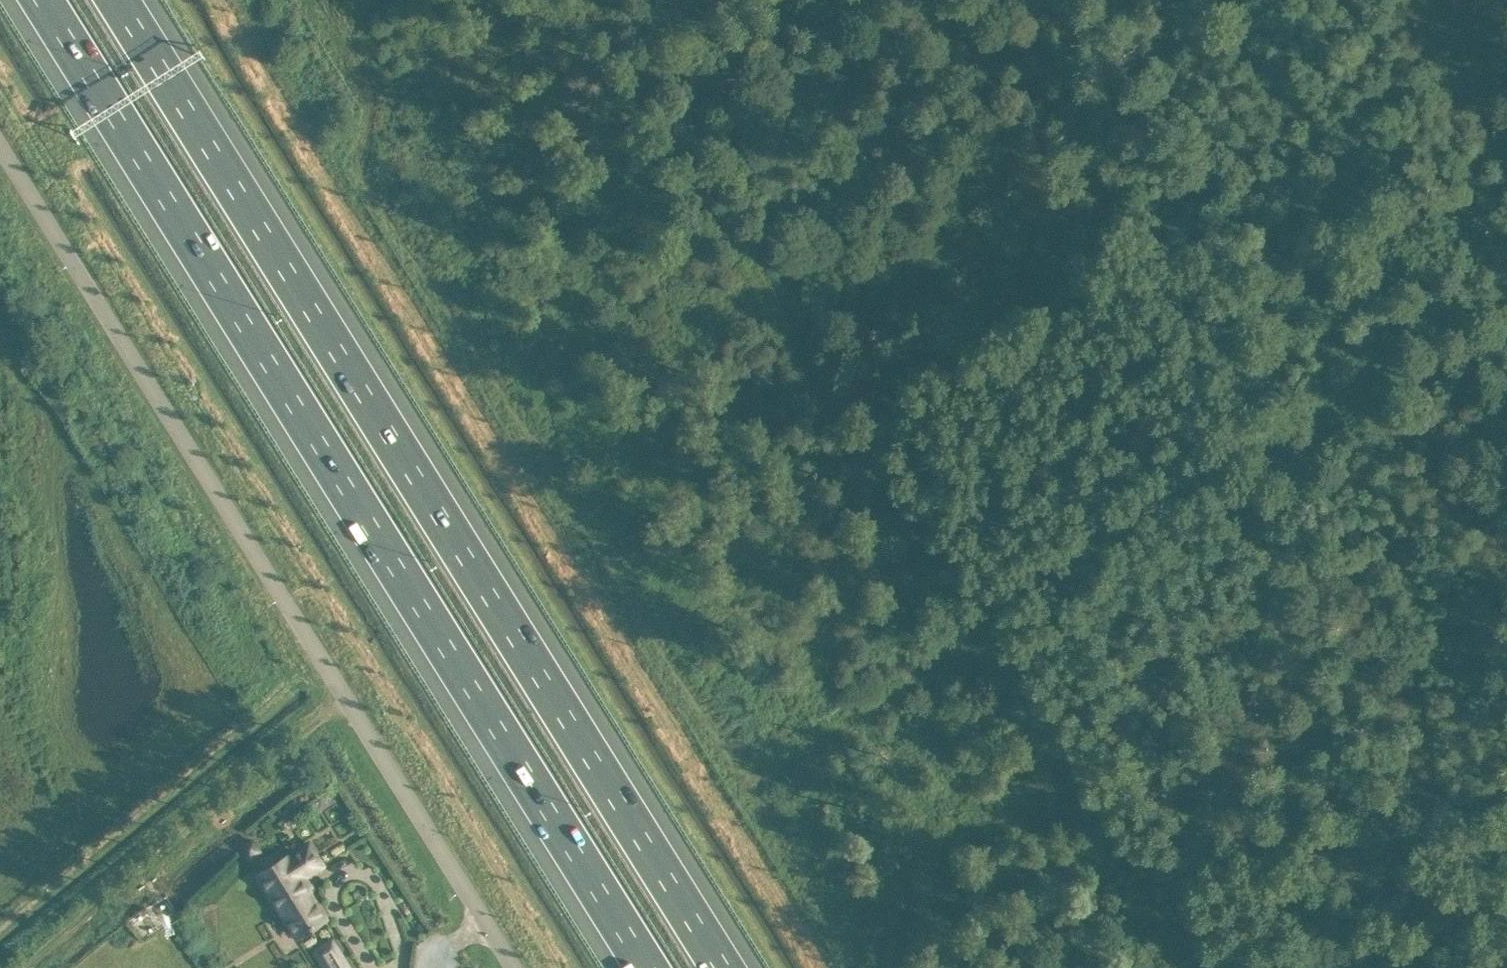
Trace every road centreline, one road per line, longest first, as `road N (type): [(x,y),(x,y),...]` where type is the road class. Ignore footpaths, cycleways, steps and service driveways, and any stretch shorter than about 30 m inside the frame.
road 1 (motorway): [(50,0),(655,967)]
road 2 (motorway): [(724,967),(120,0)]
road 3 (unclassified): [(519,967),(0,141)]
road 4 (track): [(1506,340),(780,770)]
road 5 (track): [(0,967),(354,700)]

